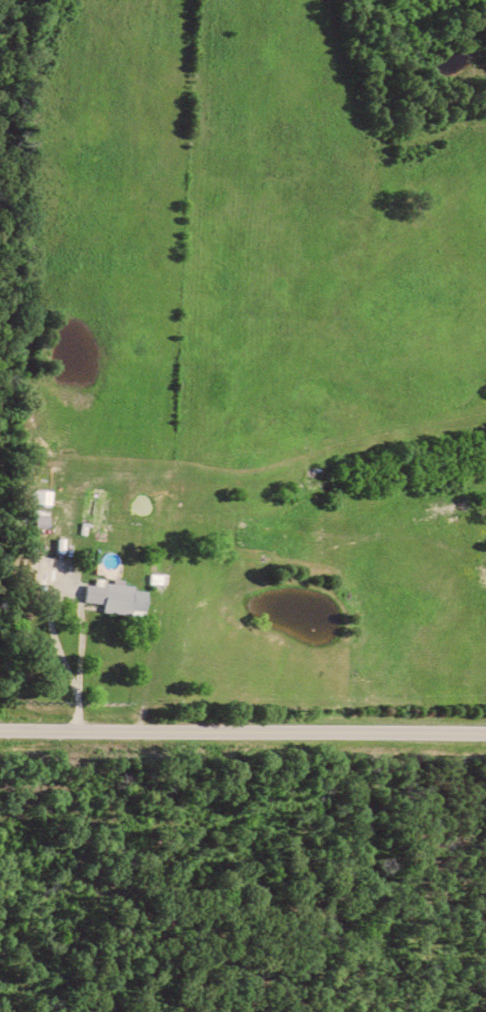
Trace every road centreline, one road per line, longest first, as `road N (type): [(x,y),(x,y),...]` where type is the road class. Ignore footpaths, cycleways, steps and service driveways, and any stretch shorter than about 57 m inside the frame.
road 1 (residential): [(485,733),(0,730)]

